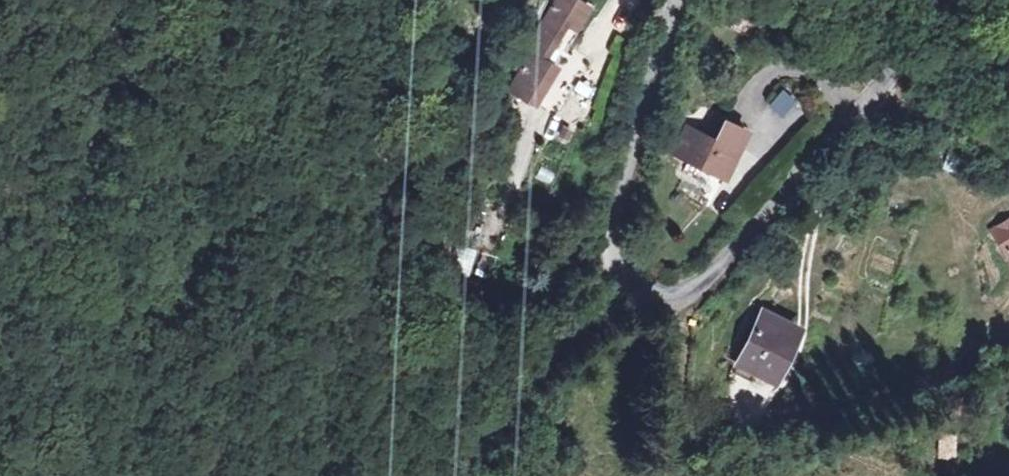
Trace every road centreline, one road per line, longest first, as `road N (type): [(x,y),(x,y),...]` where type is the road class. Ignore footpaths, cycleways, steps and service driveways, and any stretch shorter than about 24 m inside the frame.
road 1 (unclassified): [(942,0),(703,285),(666,290),(642,283),(613,242),(666,0)]
road 2 (unclassified): [(112,0),(86,146),(0,285)]
road 3 (track): [(642,283),(524,370),(488,423),(471,475)]
road 4 (track): [(858,109),(859,133),(815,227),(800,318)]

